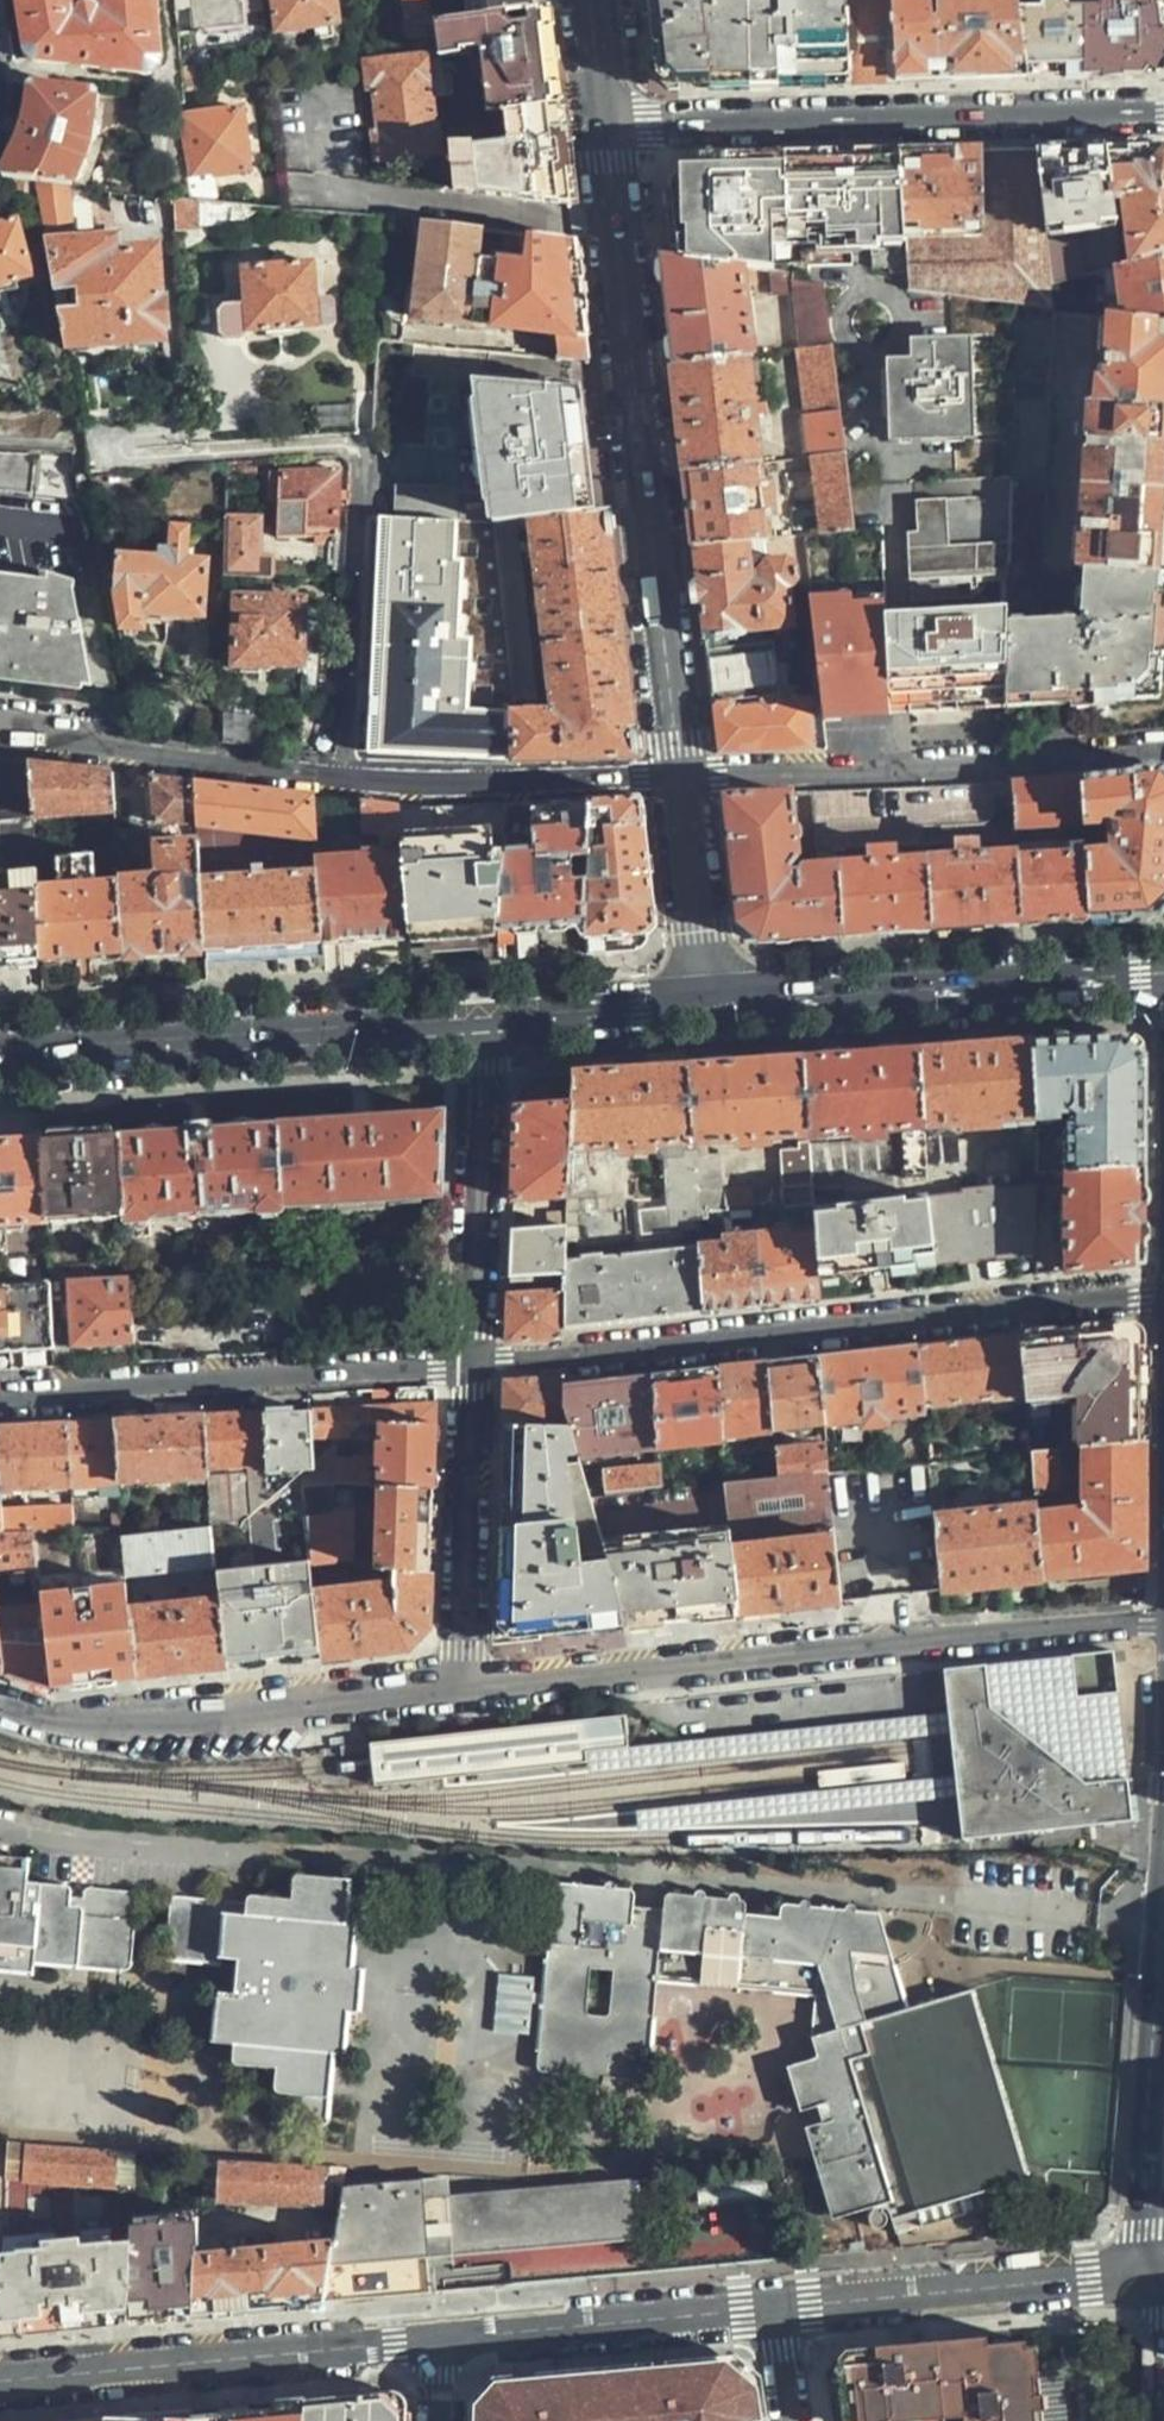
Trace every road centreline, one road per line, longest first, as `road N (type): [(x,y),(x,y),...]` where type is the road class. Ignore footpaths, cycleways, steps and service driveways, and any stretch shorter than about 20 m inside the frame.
road 1 (residential): [(1163,1621),(464,1688)]
road 2 (residential): [(475,1367),(1163,1288)]
road 3 (primary): [(605,126),(680,780)]
road 4 (residential): [(28,730),(423,788),(680,780)]
road 5 (residential): [(1163,114),(605,126)]
road 6 (residential): [(680,780),(1163,746)]
road 7 (primary): [(0,1058),(482,1024)]
road 8 (residential): [(0,1398),(475,1367)]
road 9 (residential): [(464,1688),(141,1723),(45,1719),(0,1704)]
road 10 (primary): [(701,1006),(1163,978)]
road 11 (residential): [(0,2382),(436,2343)]
road 12 (residential): [(777,2311),(1161,2275)]
road 13 (secondary): [(1161,2275),(1140,2232),(1163,1899)]
road 14 (residential): [(482,1024),(475,1367)]
road 15 (residential): [(436,2343),(777,2311)]
road 16 (residential): [(475,1367),(464,1688)]
road 17 (primary): [(680,780),(701,1006)]
road 18 (primary): [(482,1024),(701,1006)]
road 19 (primary): [(590,0),(605,126)]

